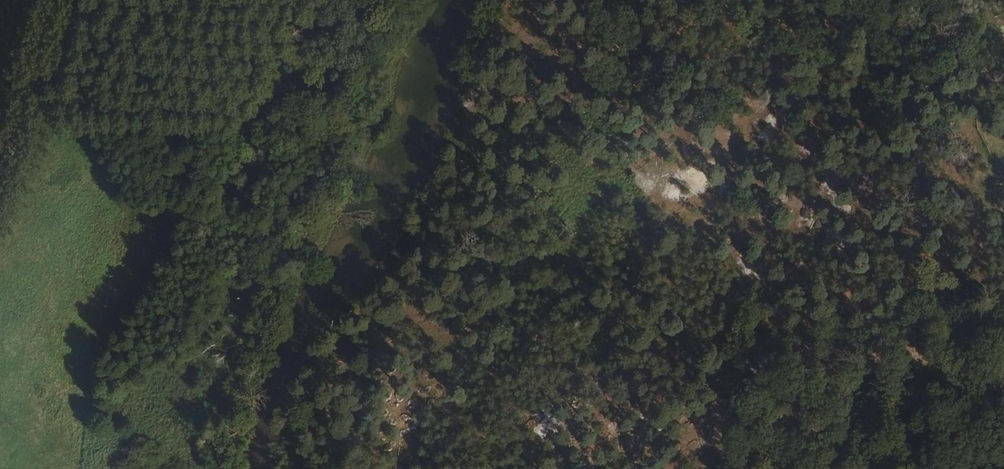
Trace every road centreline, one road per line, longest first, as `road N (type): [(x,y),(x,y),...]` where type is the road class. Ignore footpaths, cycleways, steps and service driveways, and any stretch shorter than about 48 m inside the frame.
road 1 (track): [(886,468),(931,355),(900,267),(849,244),(755,271),(696,315),(647,405),(624,468)]
road 2 (unclassified): [(0,205),(20,183),(70,0)]

